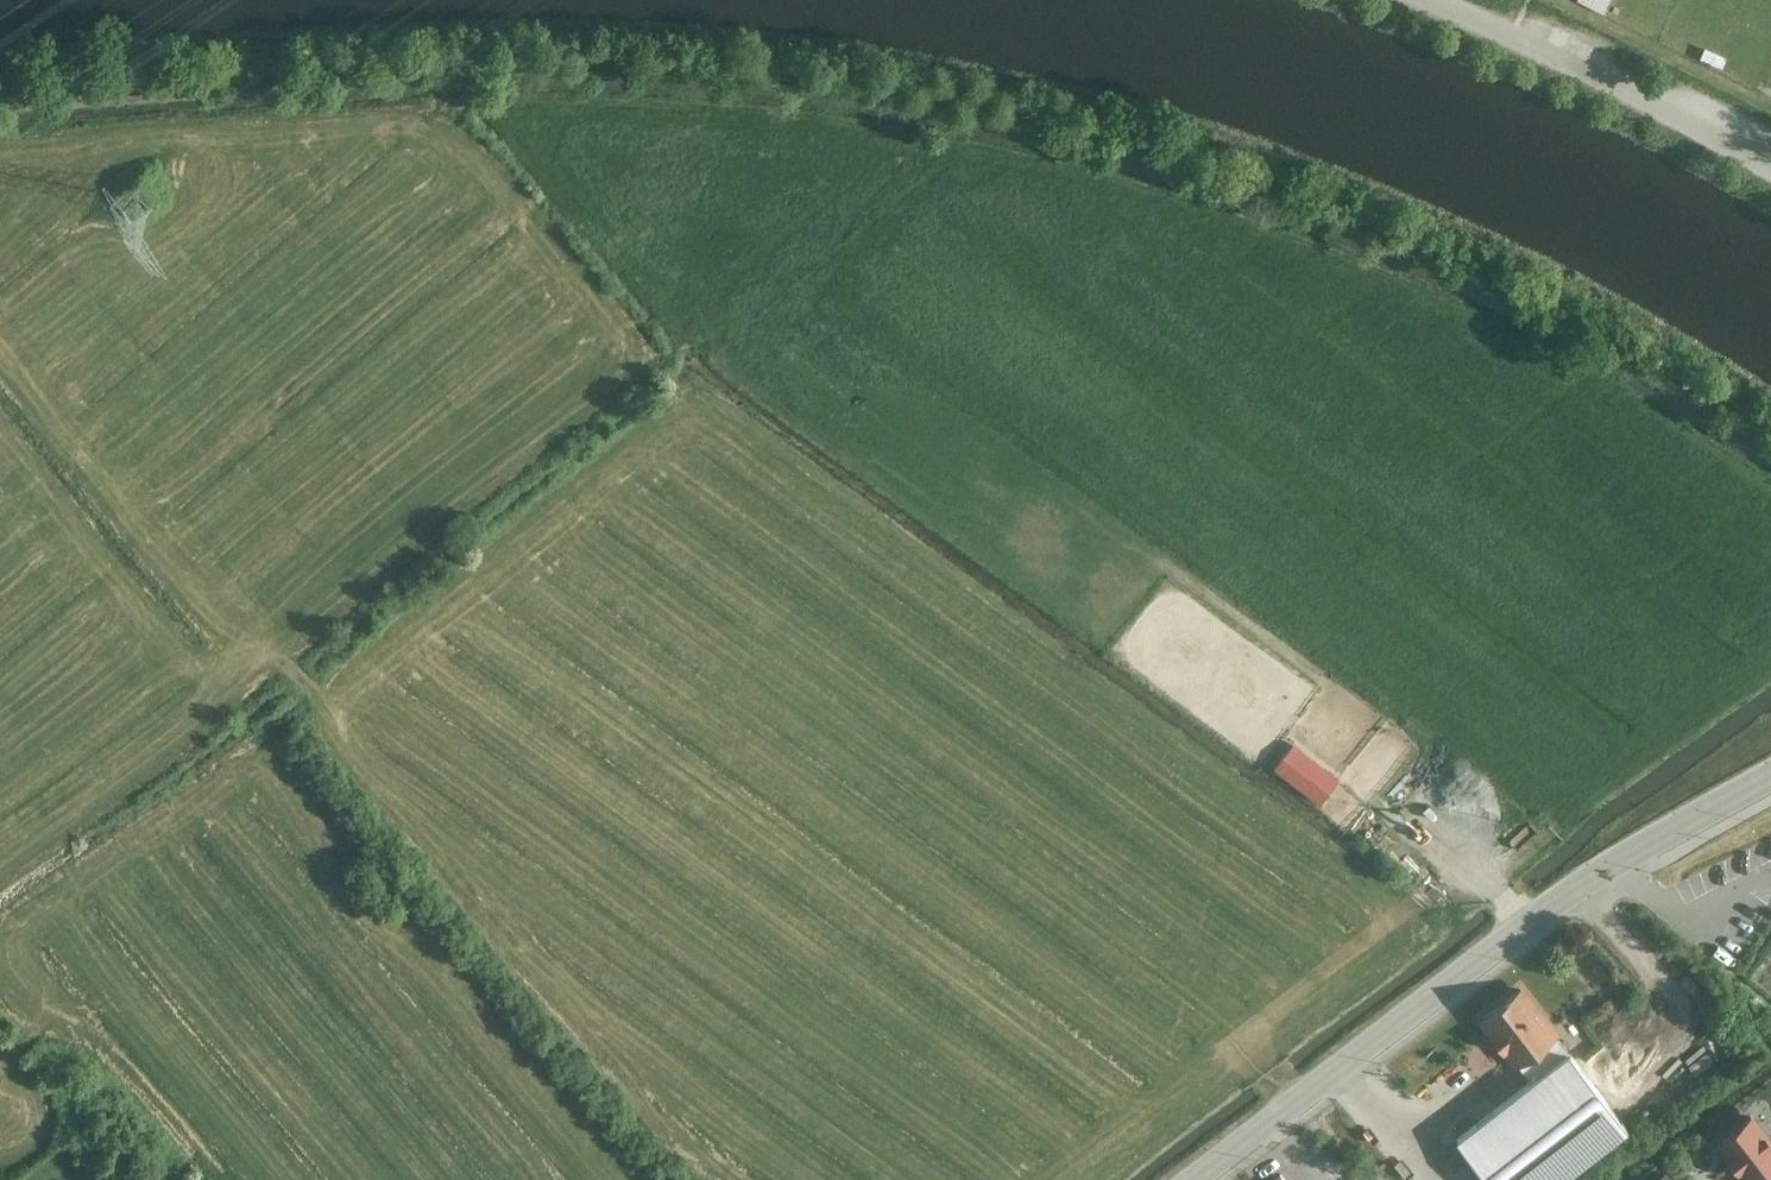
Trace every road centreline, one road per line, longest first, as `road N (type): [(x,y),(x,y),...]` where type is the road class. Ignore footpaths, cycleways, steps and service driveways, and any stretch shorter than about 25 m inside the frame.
road 1 (track): [(741,293),(349,611),(0,873)]
road 2 (residential): [(1770,776),(1562,891),(1193,1179)]
road 3 (track): [(1770,171),(1438,0)]

